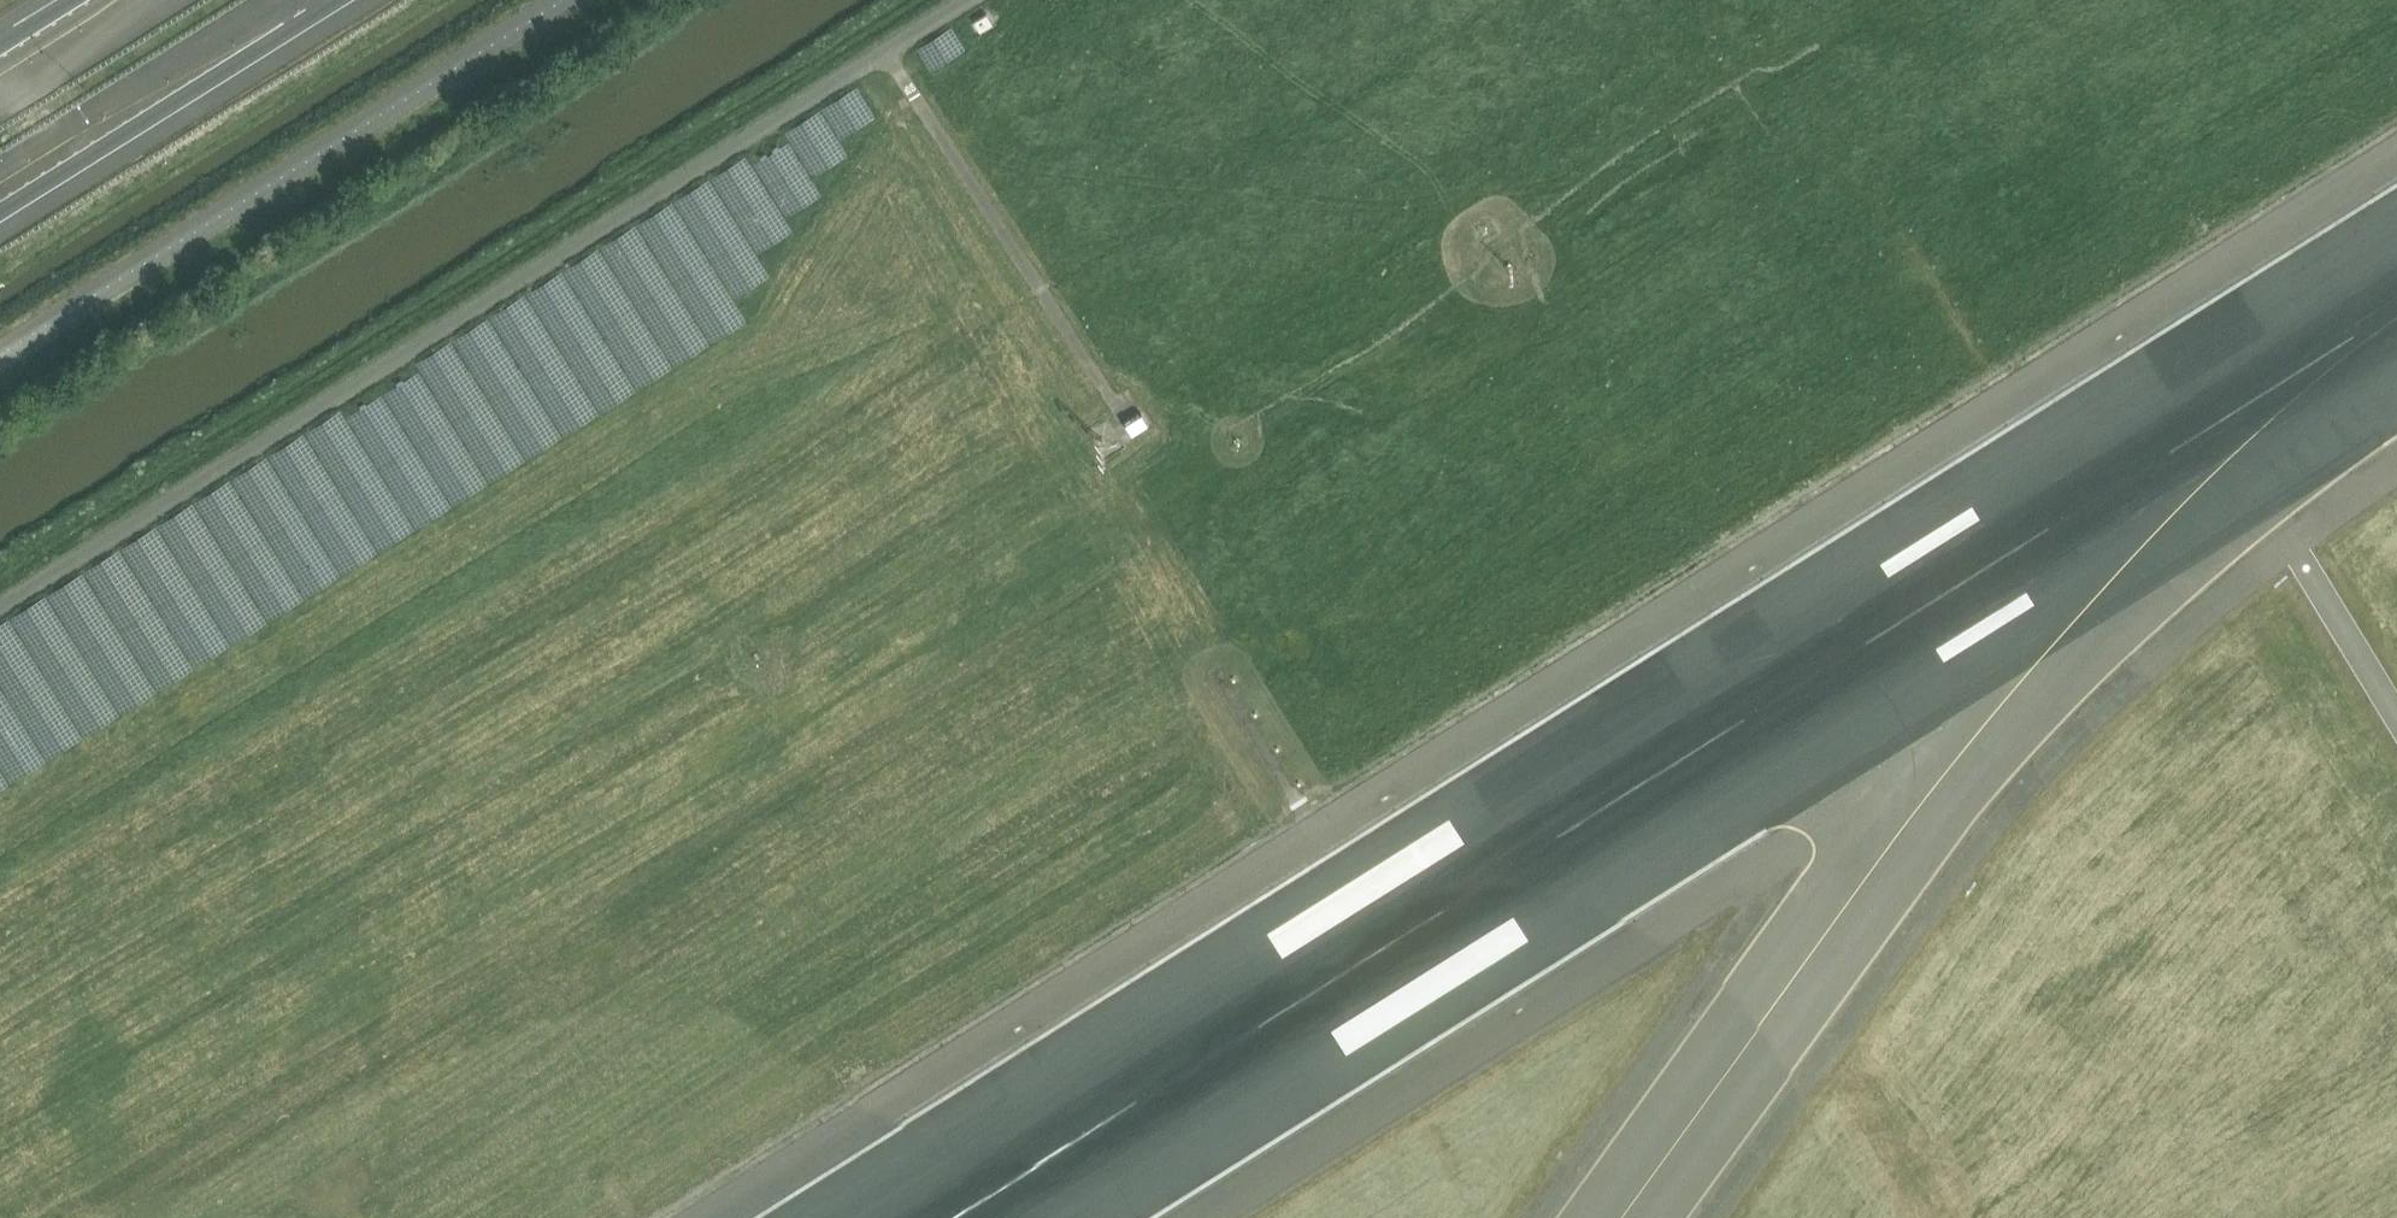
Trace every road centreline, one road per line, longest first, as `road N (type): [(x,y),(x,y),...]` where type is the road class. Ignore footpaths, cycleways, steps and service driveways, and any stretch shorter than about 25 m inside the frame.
road 1 (motorway): [(0,197),(308,0)]
road 2 (motorway): [(138,0),(0,85)]

